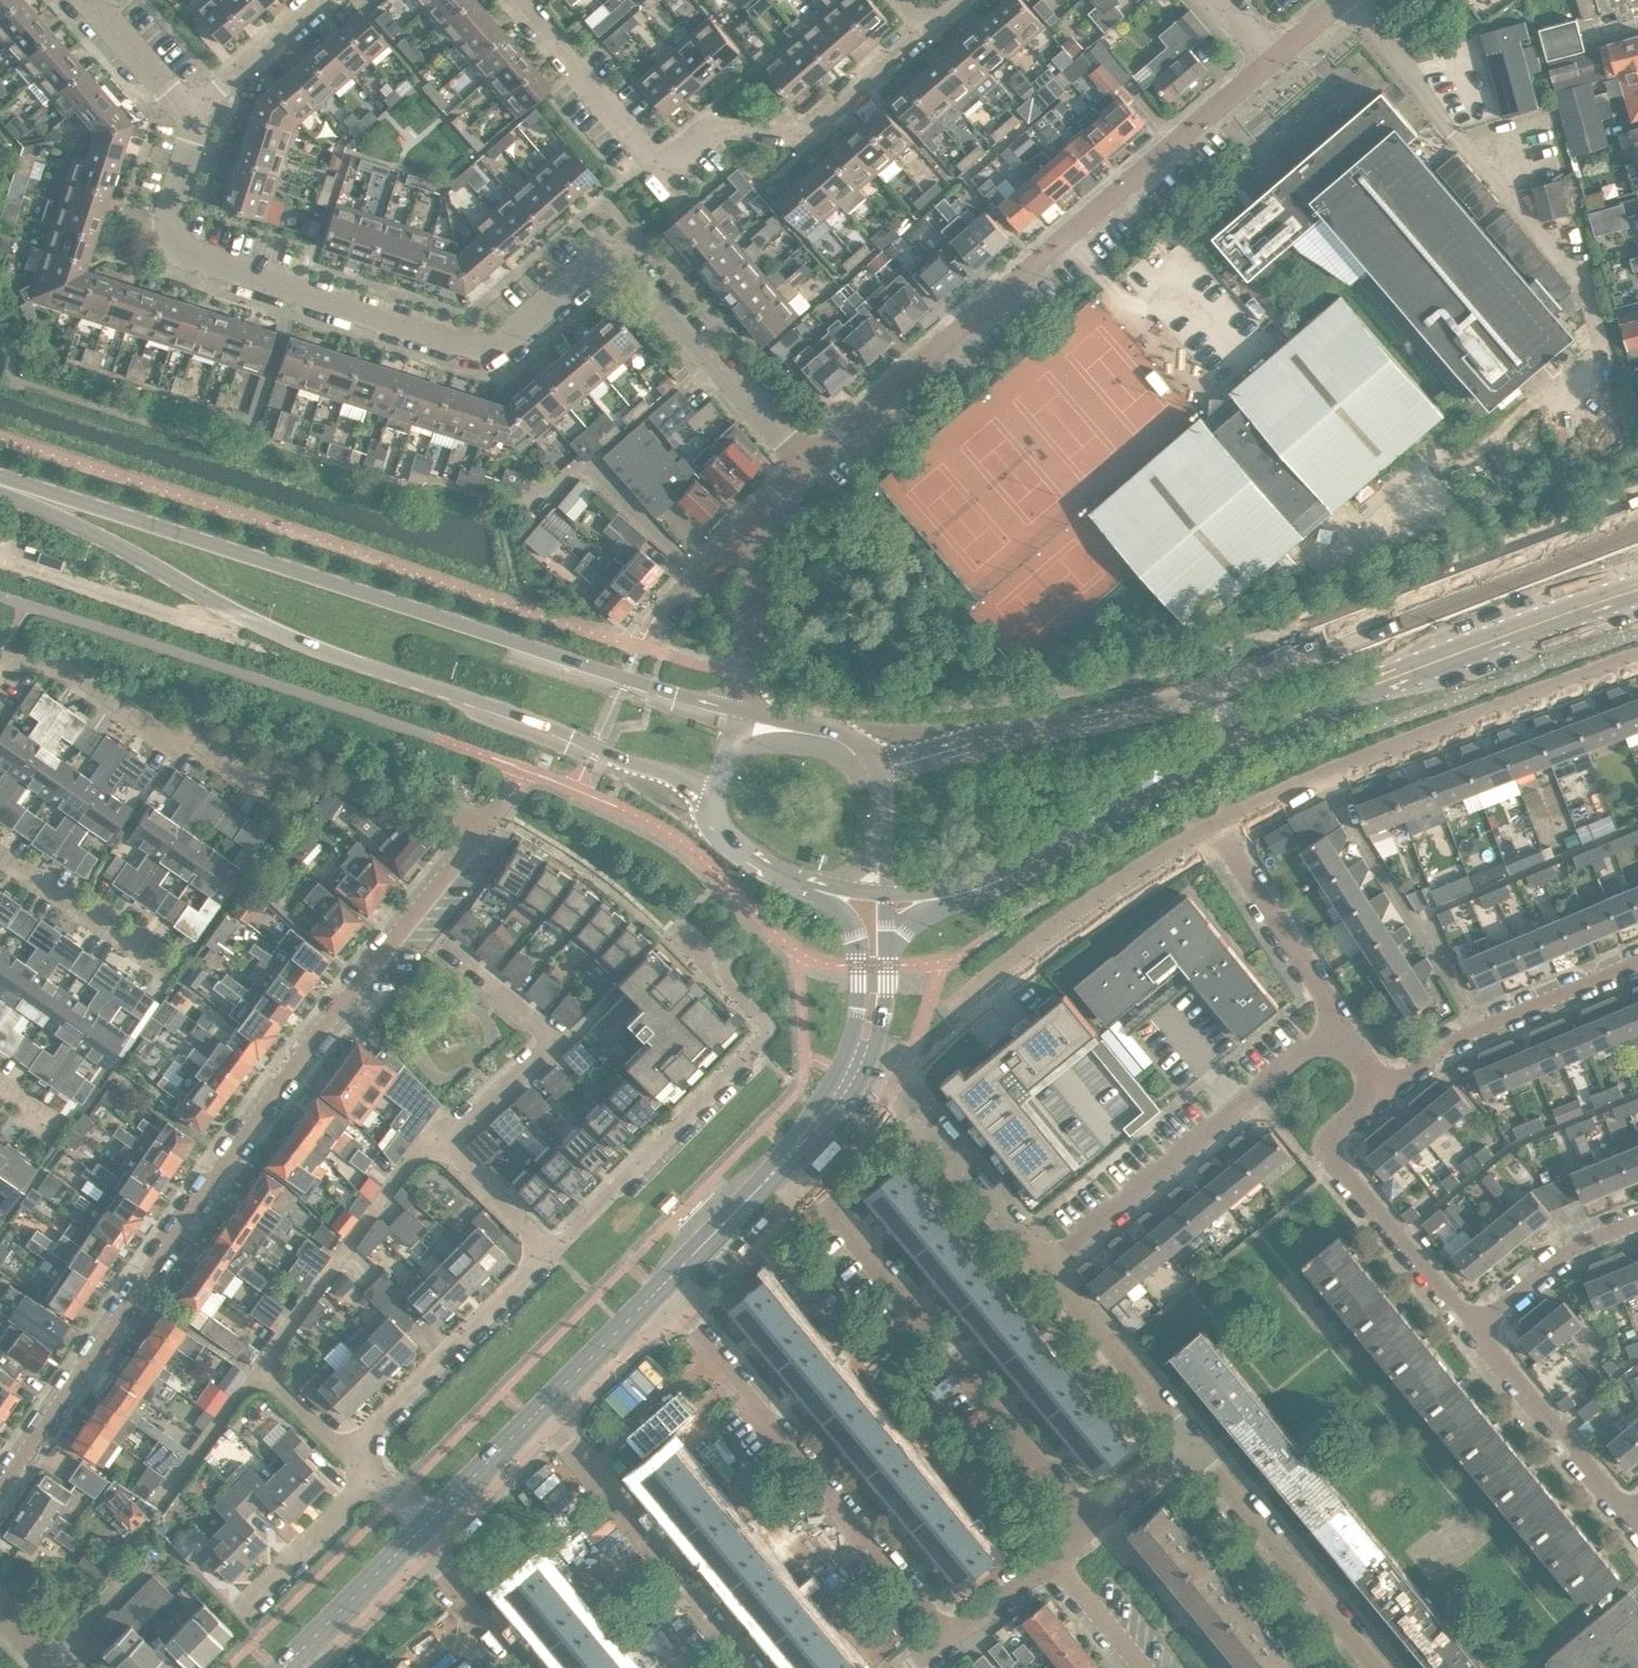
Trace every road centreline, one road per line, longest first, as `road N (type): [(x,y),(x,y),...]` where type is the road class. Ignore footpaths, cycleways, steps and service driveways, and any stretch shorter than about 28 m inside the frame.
road 1 (residential): [(803,457),(616,248),(502,354),(167,240),(190,110)]
road 2 (residential): [(0,1491),(311,1041),(512,800)]
road 3 (secondary): [(1637,530),(1262,677),(1105,720),(880,767)]
road 4 (secondary): [(0,496),(259,621),(686,783),(722,812)]
road 5 (secondary): [(741,708),(0,483)]
road 6 (residential): [(369,1480),(355,1454),(548,1249),(767,1038),(763,1020),(680,931)]
road 7 (secondary): [(982,887),(1182,763),(1637,597)]
road 8 (residential): [(803,457),(1270,59)]
road 9 (residential): [(519,0),(667,172),(706,136),(794,151),(917,29)]
road 10 (residential): [(1089,1525),(793,1158)]
road 11 (residential): [(1212,827),(1302,782),(1637,659)]
road 12 (residential): [(651,1298),(945,1640)]
road 13 (residential): [(1051,1260),(1340,1022)]
road 14 (residential): [(747,1667),(529,1406)]
road 15 (residential): [(947,1011),(1107,889),(1212,827)]
road 16 (residential): [(1480,1323),(1336,1161),(1334,1132),(1385,1085)]
road 17 (residential): [(0,662),(7,652),(149,747),(194,744),(261,785)]
road 18 (residential): [(1371,1667),(1192,1442)]
road 19 (residential): [(1051,1260),(897,1081),(853,1072)]
road 20 (residential): [(1385,1085),(1637,963)]
road 21 (residential): [(1636,1516),(1480,1323)]
road 22 (residential): [(1340,1022),(1212,827)]
road 23 (residential): [(1192,1442),(1051,1260)]
road 24 (secondary): [(651,1298),(793,1158)]
road 25 (residential): [(741,708),(759,567),(747,521)]
road 26 (residential): [(1480,1323),(1578,1244),(1637,1221)]
road 27 (residential): [(152,979),(0,869)]
road 28 (secondary): [(822,884),(860,963),(858,1060)]
road 29 (residential): [(402,1531),(521,1667)]
road 30 (secondary): [(278,1662),(402,1531)]
road 31 (secondary): [(402,1531),(529,1406)]
road 32 (residential): [(190,110),(322,0)]
road 33 (residential): [(369,1480),(252,1599)]
road 34 (secondary): [(529,1406),(651,1298)]
road 35 (residential): [(190,110),(88,0)]
road 36 (residential): [(1132,1667),(1044,1560)]
road 37 (secondary): [(722,812),(733,844),(756,870),(787,884),(822,884)]
road 38 (residential): [(655,620),(747,521)]
road 39 (residential): [(1089,1525),(1192,1442)]
road 40 (residential): [(945,1640),(1044,1560)]

